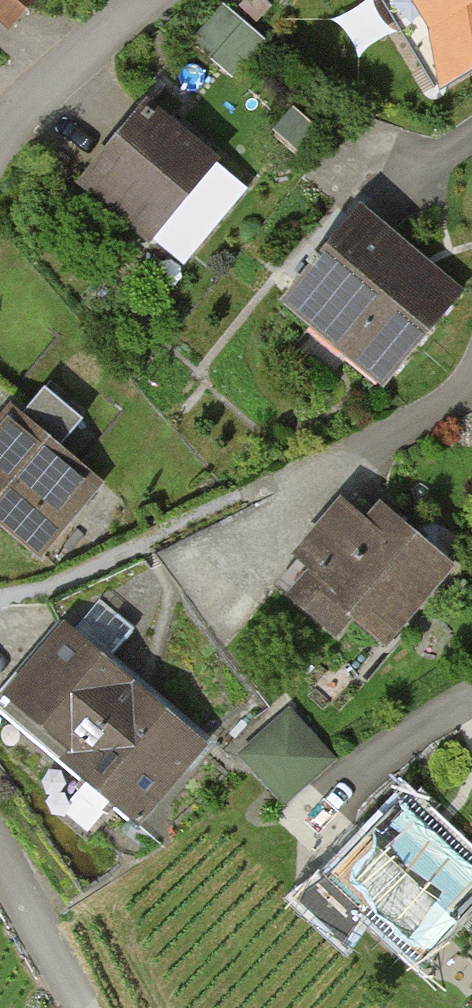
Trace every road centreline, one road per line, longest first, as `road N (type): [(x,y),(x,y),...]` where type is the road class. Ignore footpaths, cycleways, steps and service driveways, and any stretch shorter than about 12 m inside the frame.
road 1 (residential): [(150,0),(23,110),(0,144)]
road 2 (residential): [(0,864),(81,1007)]

